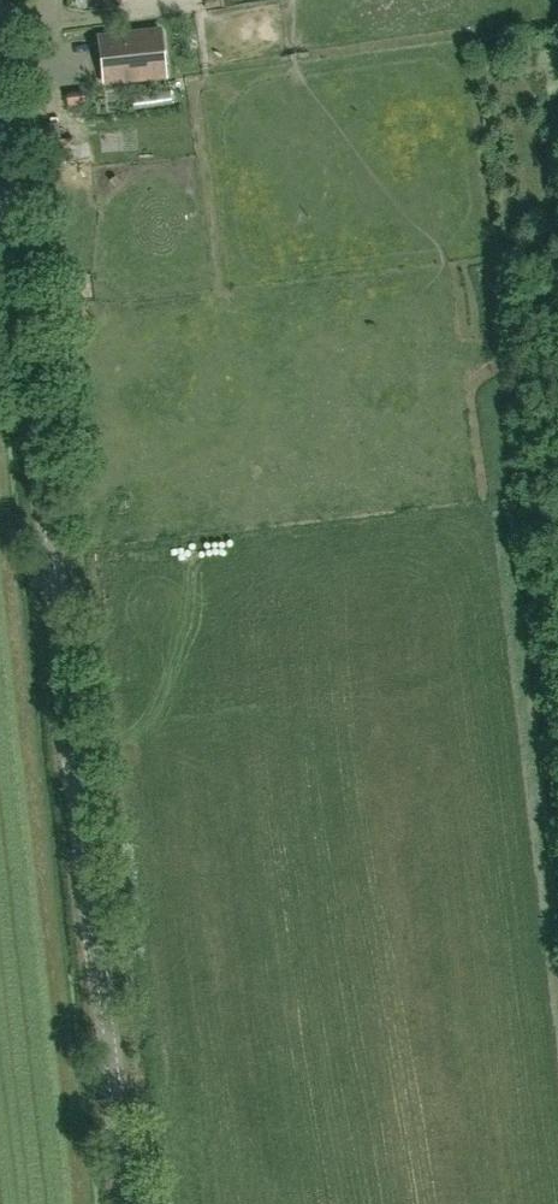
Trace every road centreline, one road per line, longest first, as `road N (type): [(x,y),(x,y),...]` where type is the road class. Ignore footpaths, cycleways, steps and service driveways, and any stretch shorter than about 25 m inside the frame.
road 1 (tertiary): [(128,1203),(0,98)]

